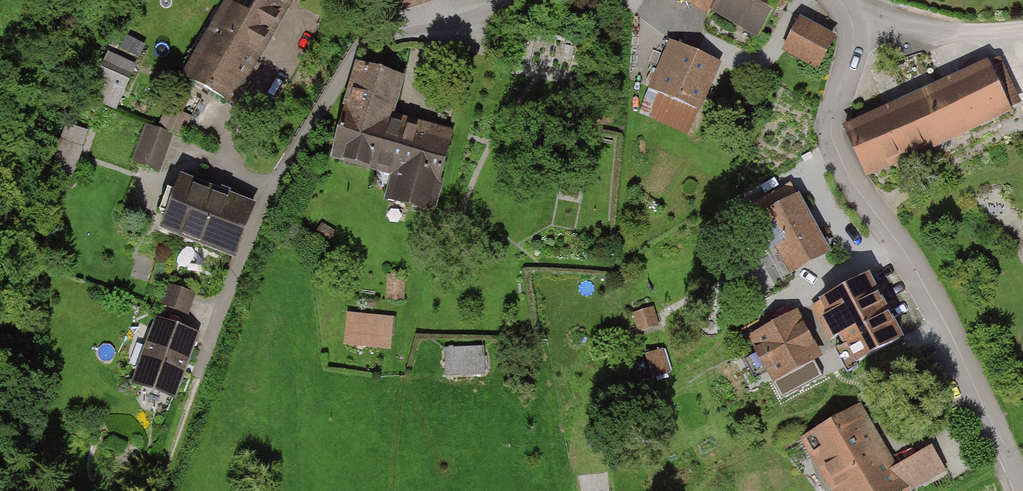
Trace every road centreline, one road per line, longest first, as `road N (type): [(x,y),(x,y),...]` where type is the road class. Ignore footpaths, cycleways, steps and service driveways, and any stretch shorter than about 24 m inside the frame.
road 1 (unclassified): [(838,0),(855,26),(834,134),(845,168),(927,286),(1022,487)]

